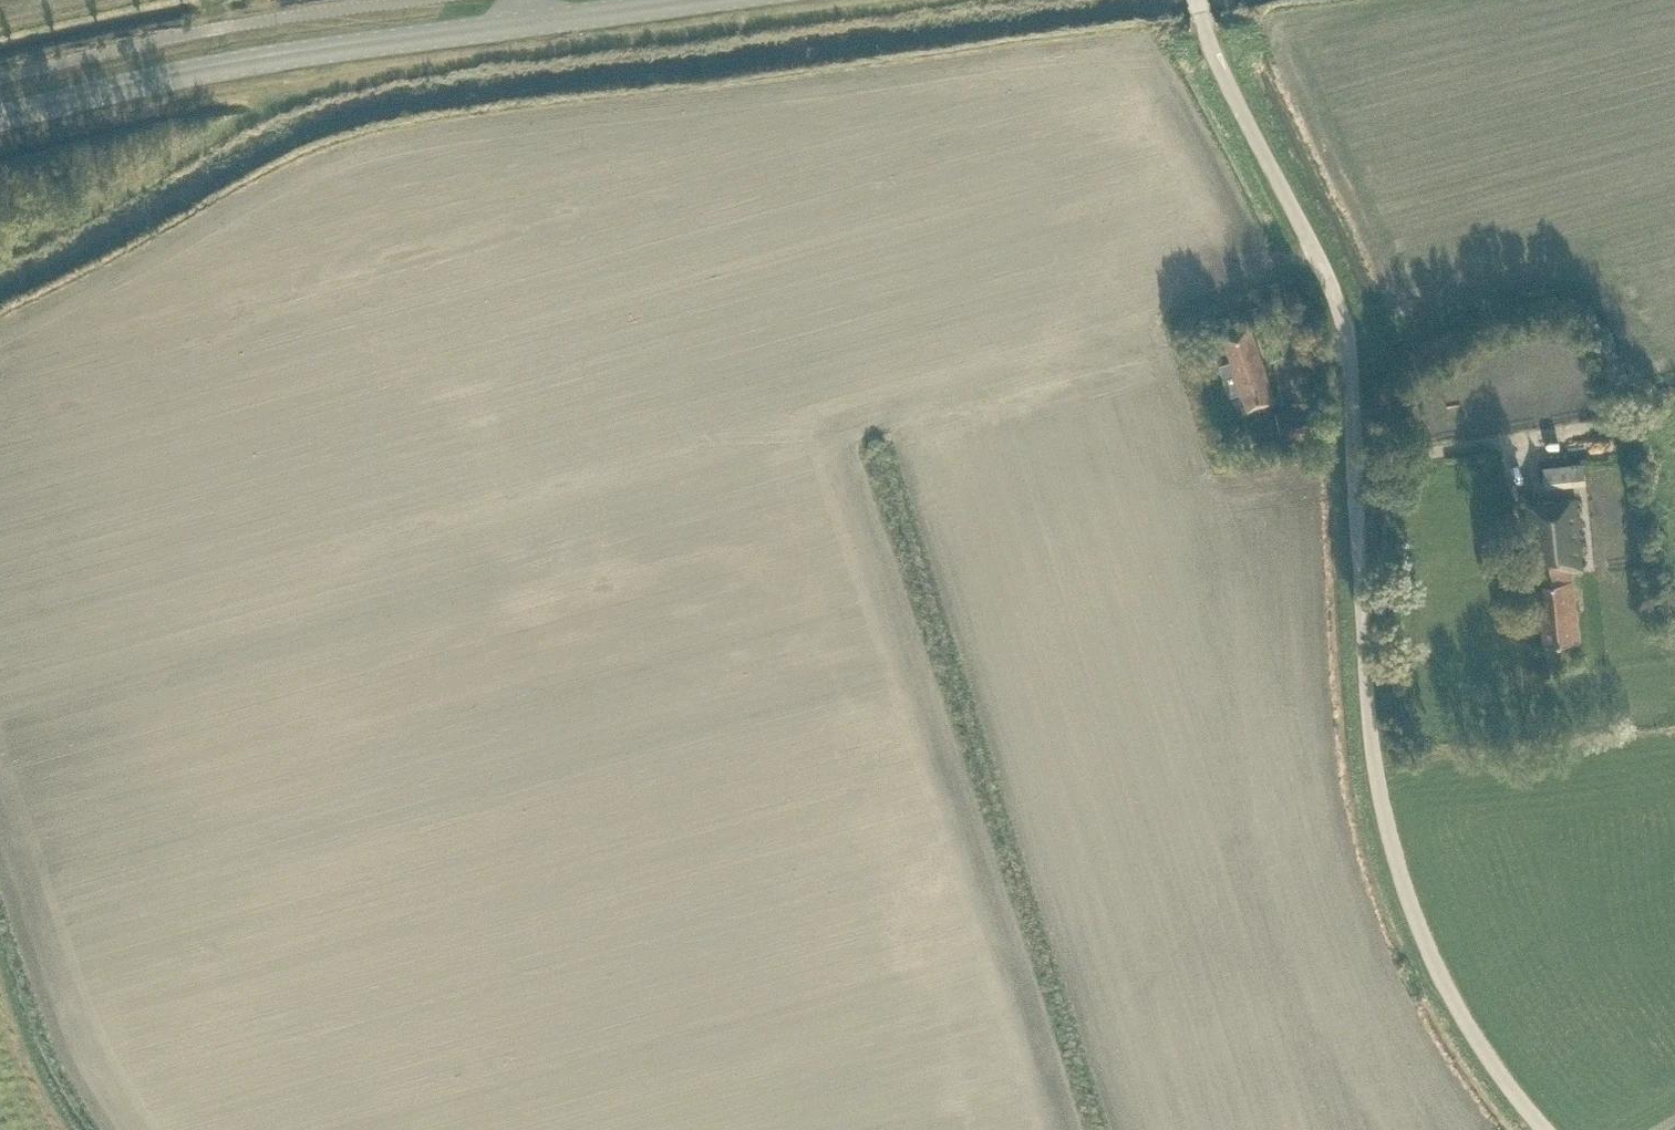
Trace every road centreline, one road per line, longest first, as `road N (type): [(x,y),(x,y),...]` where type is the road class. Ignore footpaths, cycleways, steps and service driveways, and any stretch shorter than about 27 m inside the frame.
road 1 (unclassified): [(1200,11),(1227,80),(1335,285),(1354,345),(1363,608),(1378,765),(1420,928),(1479,1035),(1551,1129)]
road 2 (primary): [(697,0),(257,60),(0,117)]

